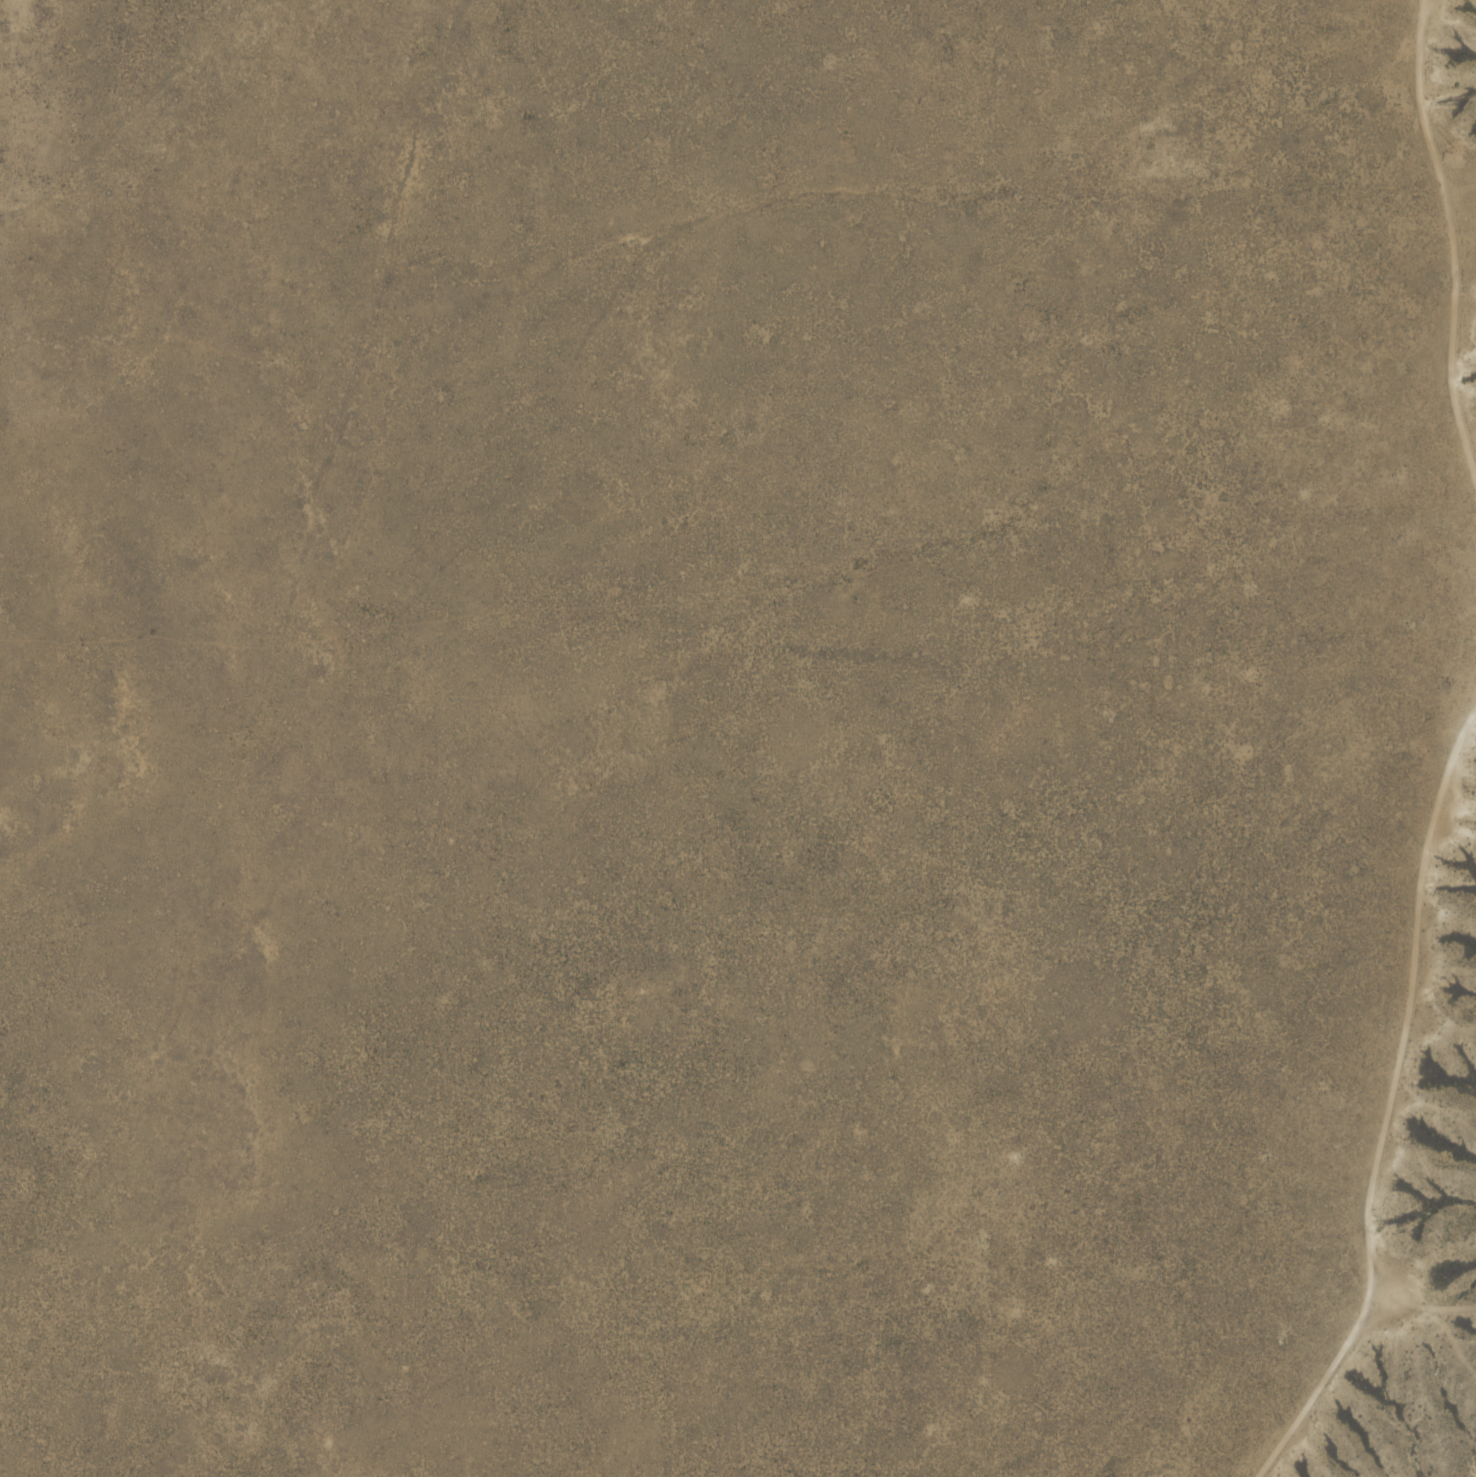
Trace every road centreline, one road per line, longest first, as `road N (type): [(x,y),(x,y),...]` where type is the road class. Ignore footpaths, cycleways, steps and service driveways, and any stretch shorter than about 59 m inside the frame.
road 1 (track): [(1268,1476),(1366,1322),(1376,1207),(1420,995),(1451,765),(1475,724)]
road 2 (track): [(1475,462),(1462,374),(1459,222),(1433,106),(1429,0)]

